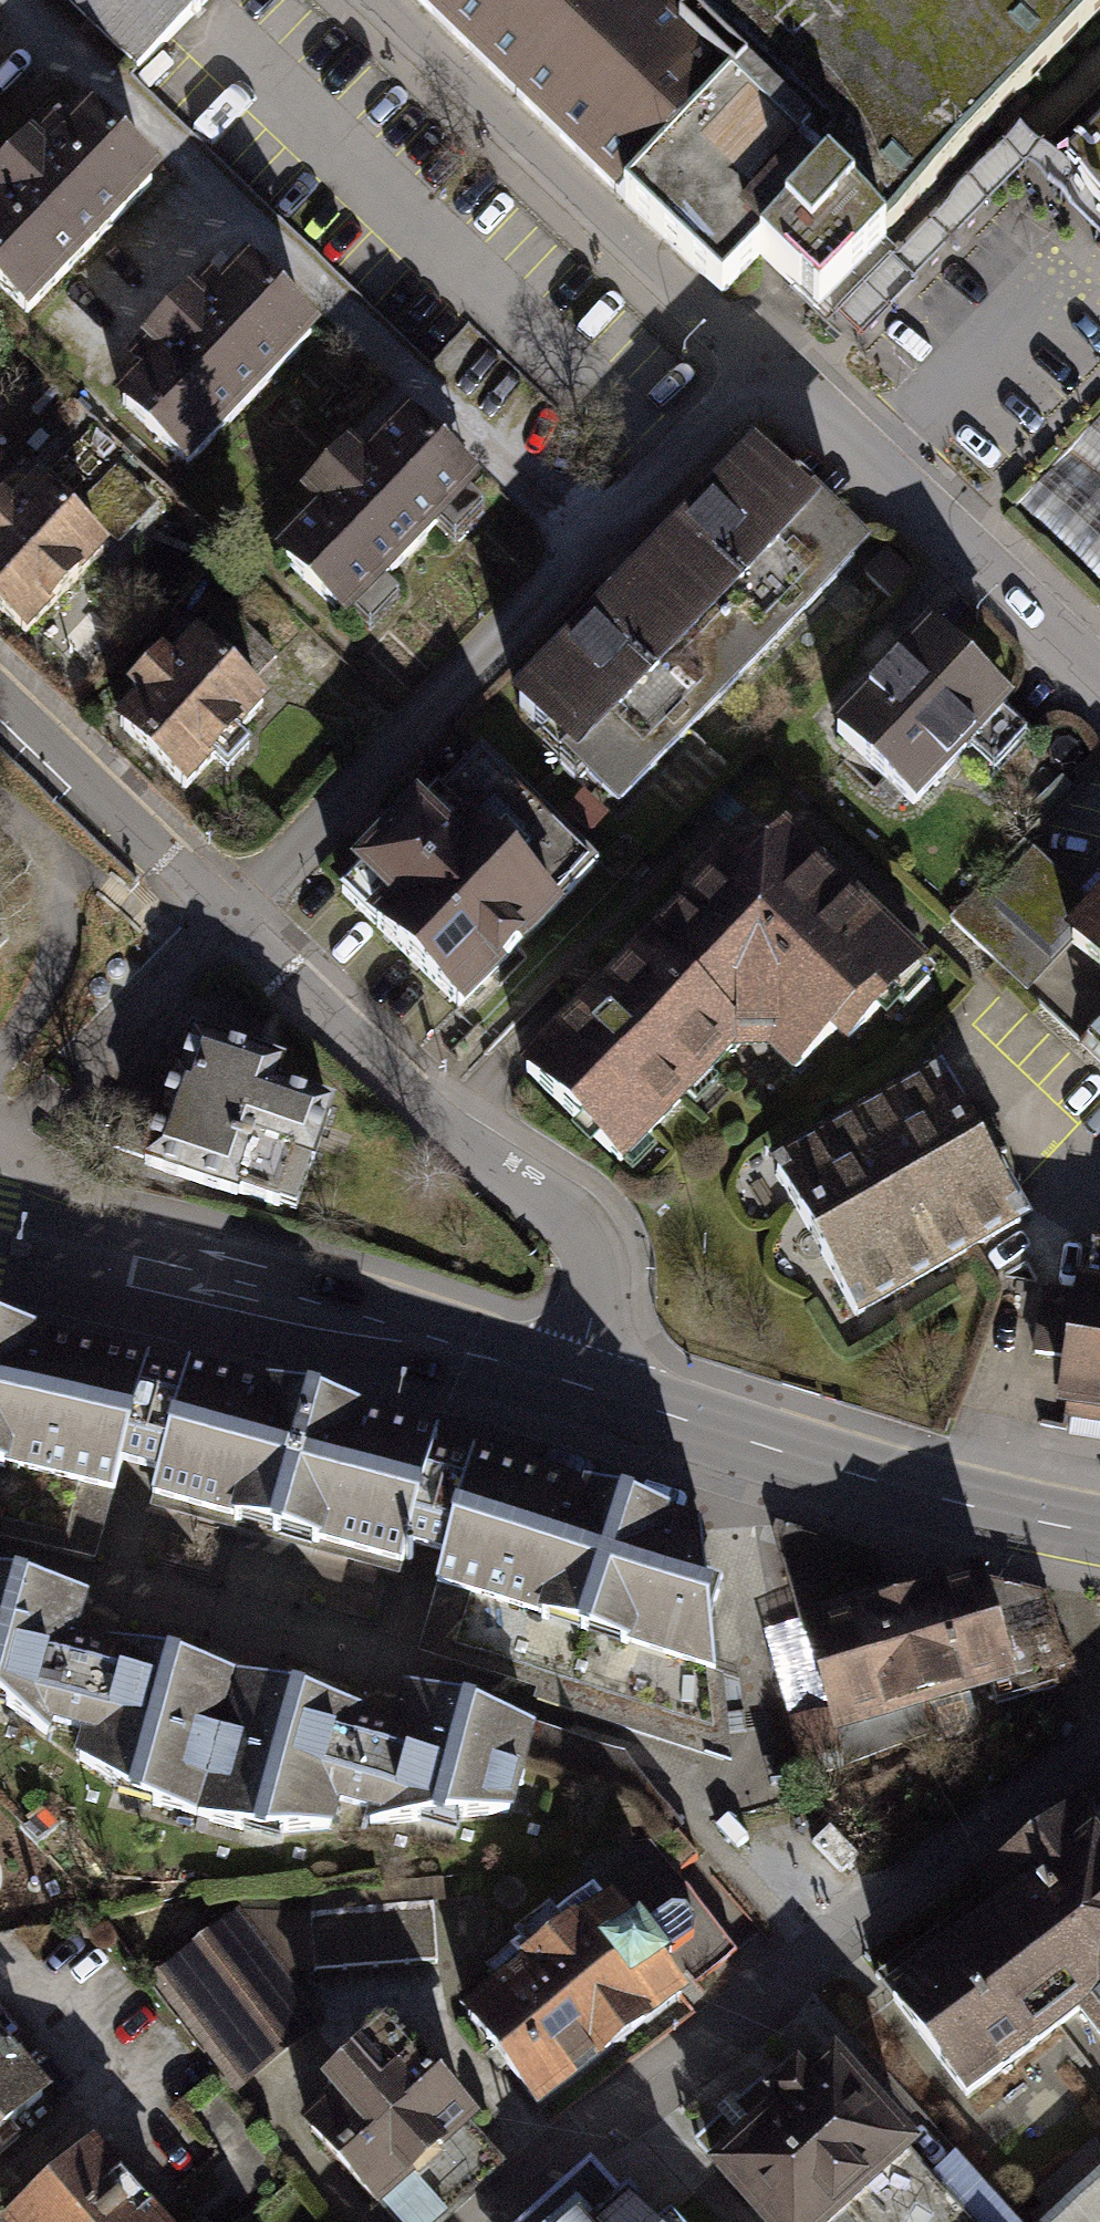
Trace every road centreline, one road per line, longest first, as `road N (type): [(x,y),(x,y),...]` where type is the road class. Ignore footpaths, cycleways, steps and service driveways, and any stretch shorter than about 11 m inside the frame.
road 1 (unclassified): [(781,374),(229,917)]
road 2 (residential): [(1099,1761),(570,2151),(501,2221)]
road 3 (residential): [(229,917),(430,1123),(567,1209),(590,1239),(601,1265),(574,1382)]
road 4 (secondary): [(574,1382),(0,1243)]
road 5 (secondary): [(1099,1533),(1009,1516),(574,1382)]
road 6 (residential): [(781,374),(389,0)]
road 7 (residential): [(781,374),(1099,672)]
road 8 (residential): [(0,697),(229,917)]

